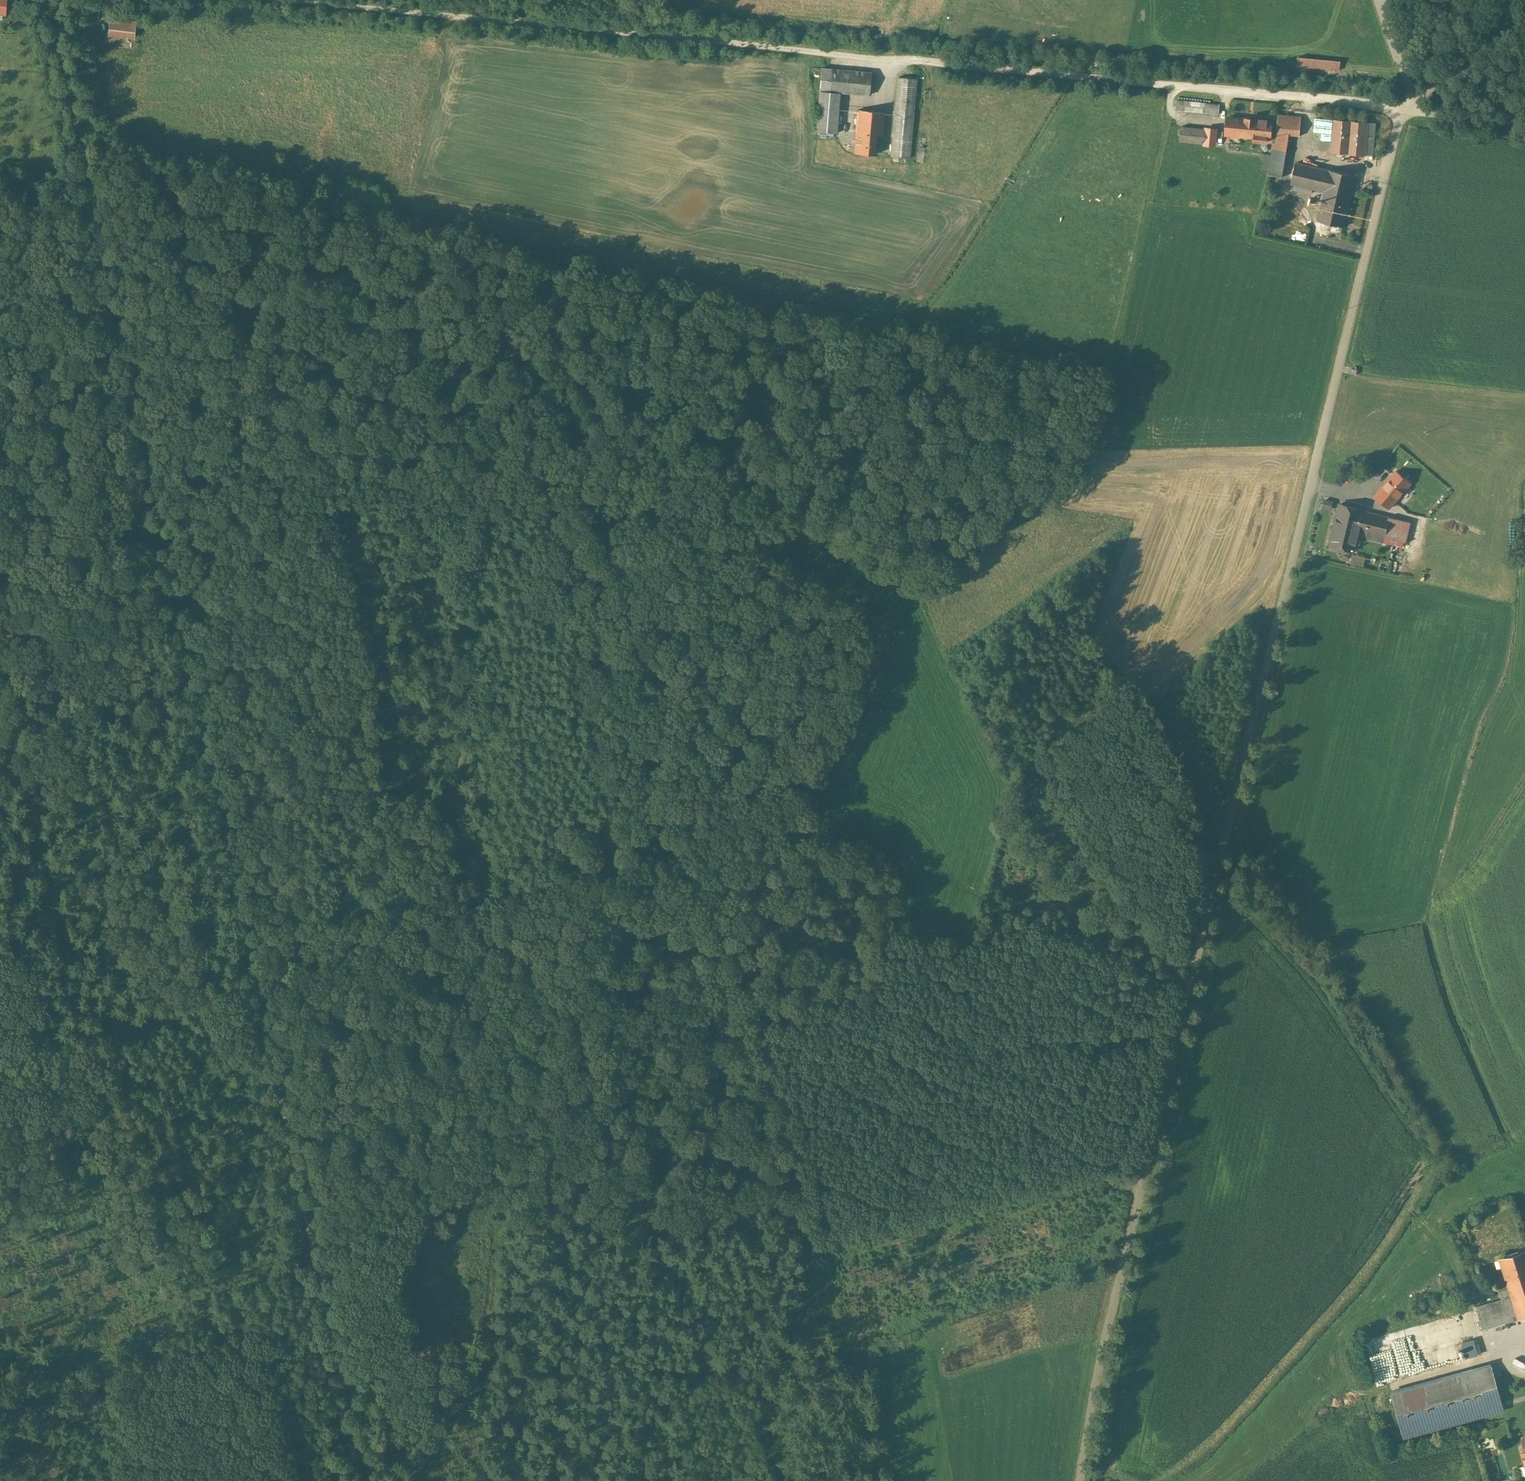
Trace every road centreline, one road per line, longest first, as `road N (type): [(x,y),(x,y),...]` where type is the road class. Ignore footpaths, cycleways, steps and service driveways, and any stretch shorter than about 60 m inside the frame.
road 1 (track): [(363,1480),(52,0)]
road 2 (unclassified): [(1081,1480),(1141,1191),(1406,107)]
road 3 (unclassified): [(275,0),(1406,107)]
road 4 (track): [(930,581),(1023,510),(1085,446),(1174,86)]
road 5 (unclassified): [(1406,107),(1524,9)]
road 6 (unclassified): [(1406,107),(1524,121)]

